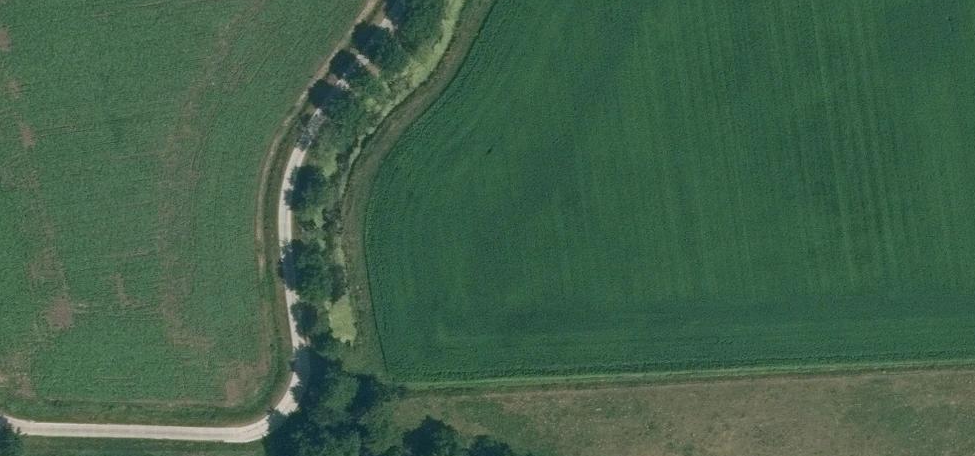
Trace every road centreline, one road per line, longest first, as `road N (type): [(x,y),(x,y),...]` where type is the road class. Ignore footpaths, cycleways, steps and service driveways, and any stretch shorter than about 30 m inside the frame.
road 1 (unclassified): [(0,423),(229,435),(278,420),(303,380),(287,226),(298,157),(404,0)]

